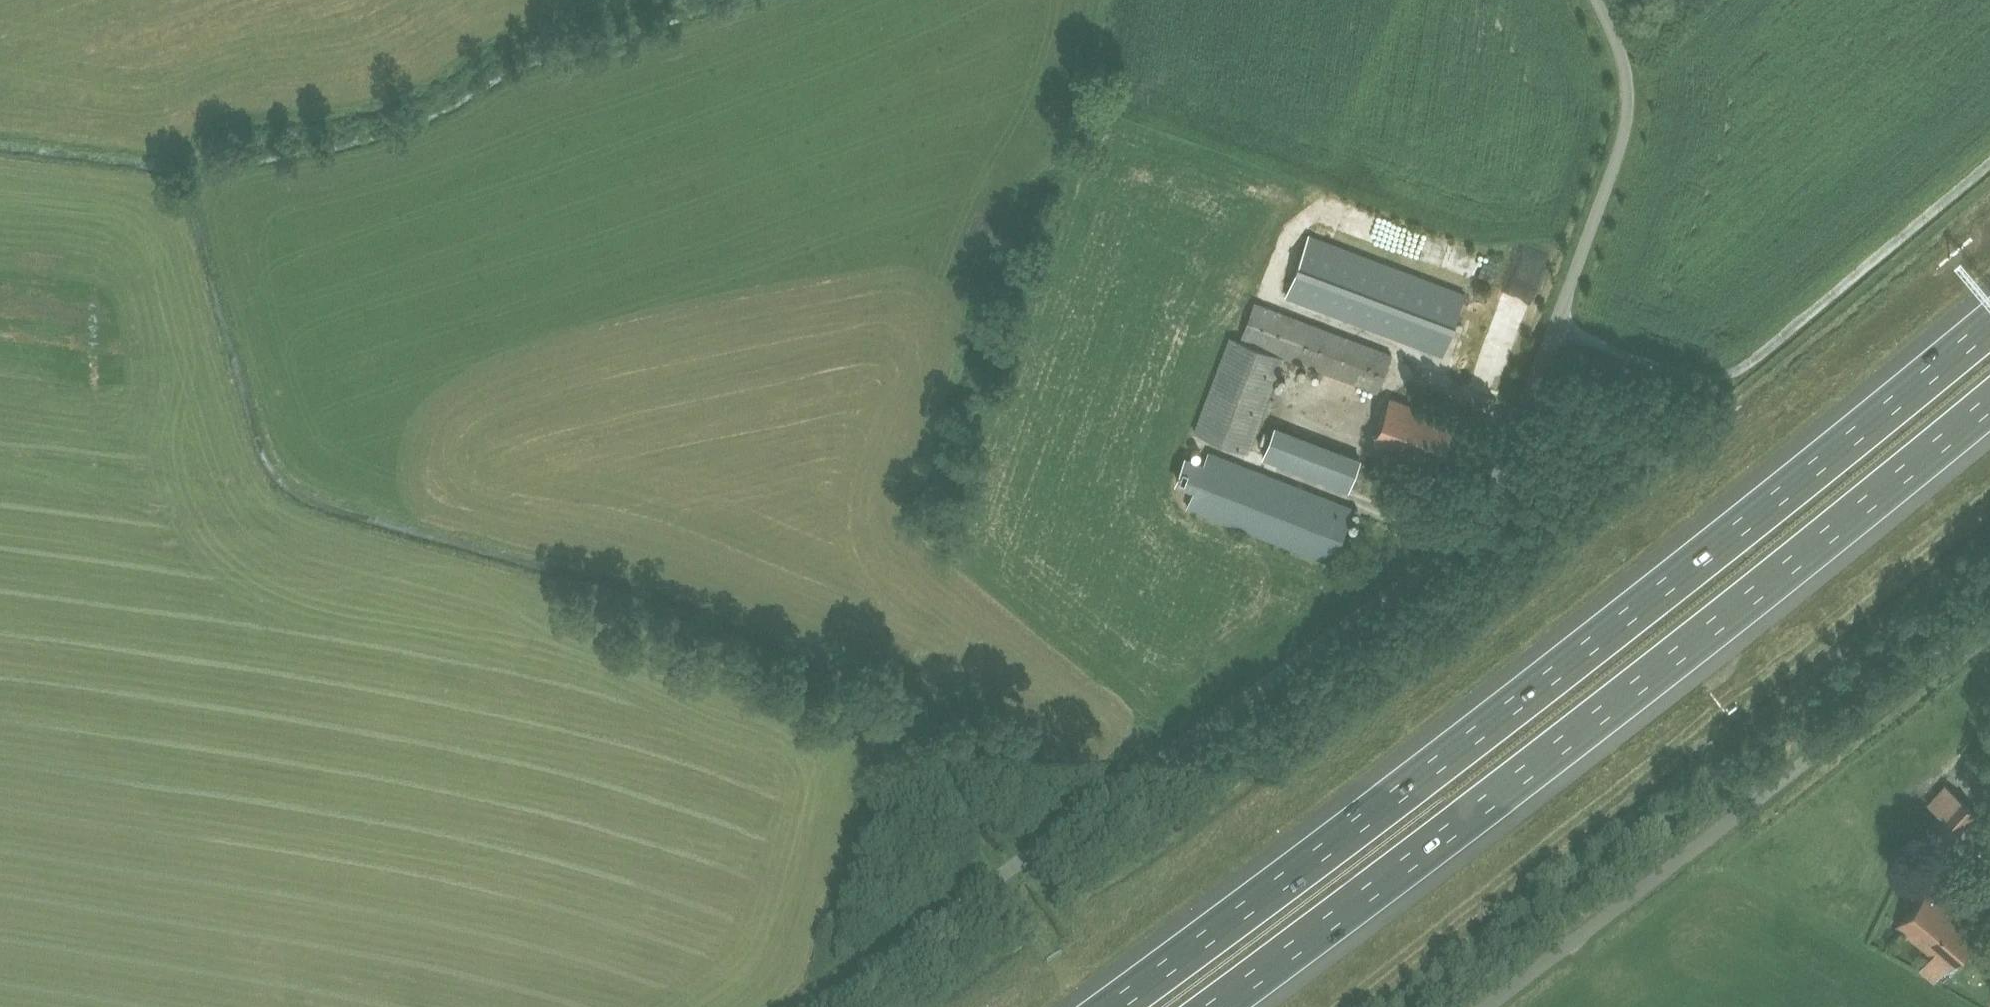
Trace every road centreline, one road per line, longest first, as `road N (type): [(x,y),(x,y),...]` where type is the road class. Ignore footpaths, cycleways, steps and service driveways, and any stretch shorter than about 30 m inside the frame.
road 1 (unclassified): [(808,1006),(1412,579),(1476,522),(1556,327),(1624,129),(1622,69),(1592,0)]
road 2 (motorway): [(1989,323),(1482,730),(1112,1006)]
road 3 (motorway): [(1213,1006),(1522,776),(1989,405)]
road 4 (unclassified): [(1488,1006),(1989,622)]
road 5 (track): [(1556,327),(1695,378),(1725,376),(1751,365),(1989,166)]

